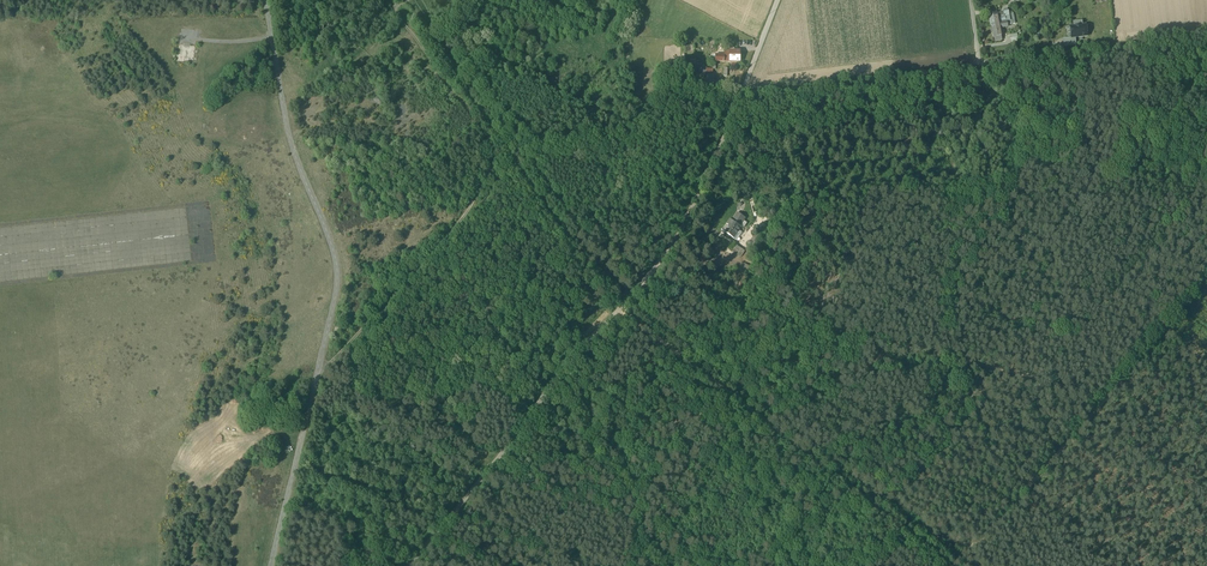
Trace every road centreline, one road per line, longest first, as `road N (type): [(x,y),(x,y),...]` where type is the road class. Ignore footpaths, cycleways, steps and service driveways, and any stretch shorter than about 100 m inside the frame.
road 1 (track): [(392,0),(495,152),(454,226),(319,364)]
road 2 (track): [(919,542),(620,308)]
road 3 (unclassified): [(620,308),(684,226),(778,0)]
road 4 (track): [(642,283),(951,359)]
road 5 (track): [(979,61),(741,93)]
road 6 (track): [(484,474),(620,308)]
road 7 (track): [(533,160),(421,0)]
road 8 (track): [(636,290),(593,251),(533,160)]
road 9 (track): [(951,359),(1105,394)]
road 10 (track): [(1105,394),(1206,274)]
road 11 (track): [(1105,394),(1012,504)]

